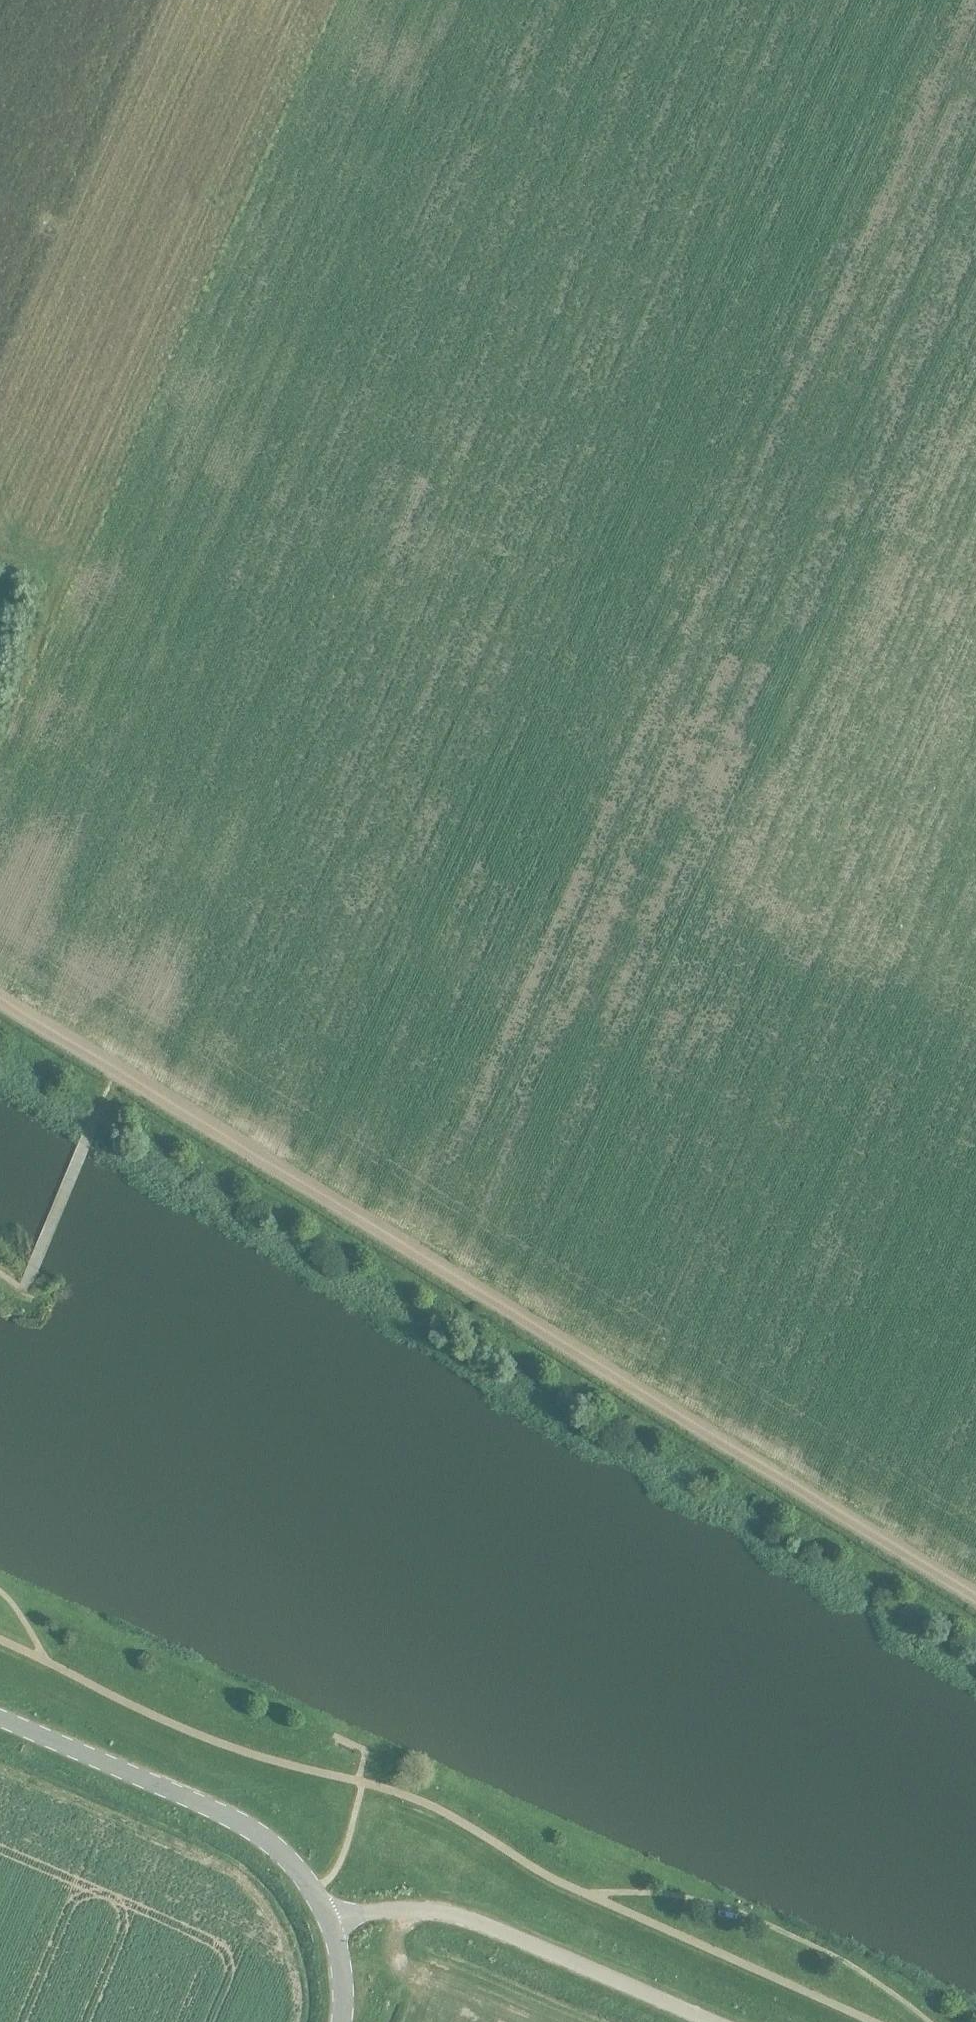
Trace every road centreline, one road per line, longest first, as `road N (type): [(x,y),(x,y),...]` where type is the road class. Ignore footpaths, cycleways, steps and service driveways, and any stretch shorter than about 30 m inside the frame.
road 1 (track): [(0,1004),(975,1600)]
road 2 (unclassified): [(712,2021),(431,1909),(329,1920)]
road 3 (residential): [(329,1920),(302,1875),(247,1825),(0,1717)]

